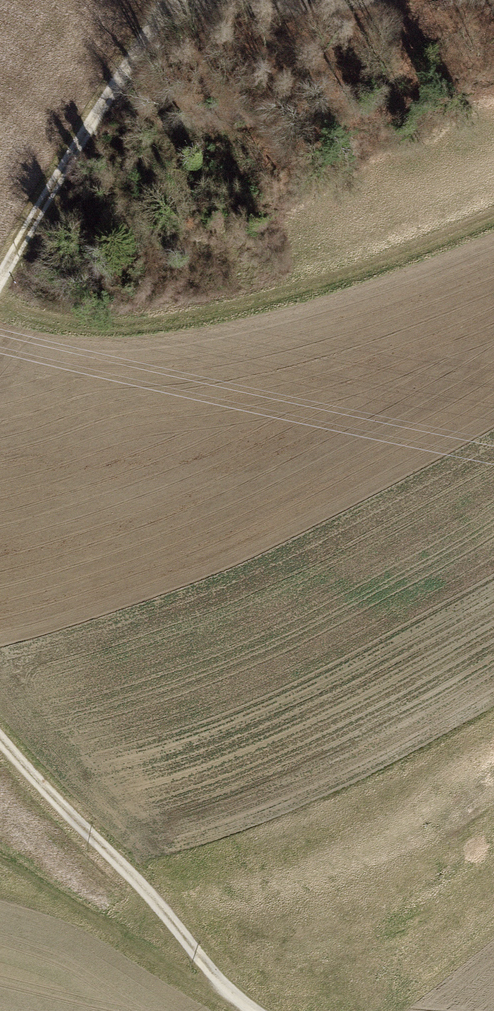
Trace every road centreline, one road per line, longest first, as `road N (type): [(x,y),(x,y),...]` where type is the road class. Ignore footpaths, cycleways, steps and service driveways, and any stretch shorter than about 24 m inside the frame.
road 1 (track): [(0,316),(100,330),(286,302),(493,210)]
road 2 (track): [(245,1009),(0,744)]
road 3 (track): [(172,0),(0,285)]
road 4 (track): [(0,859),(245,1009)]
road 5 (track): [(167,13),(342,9),(376,0)]

